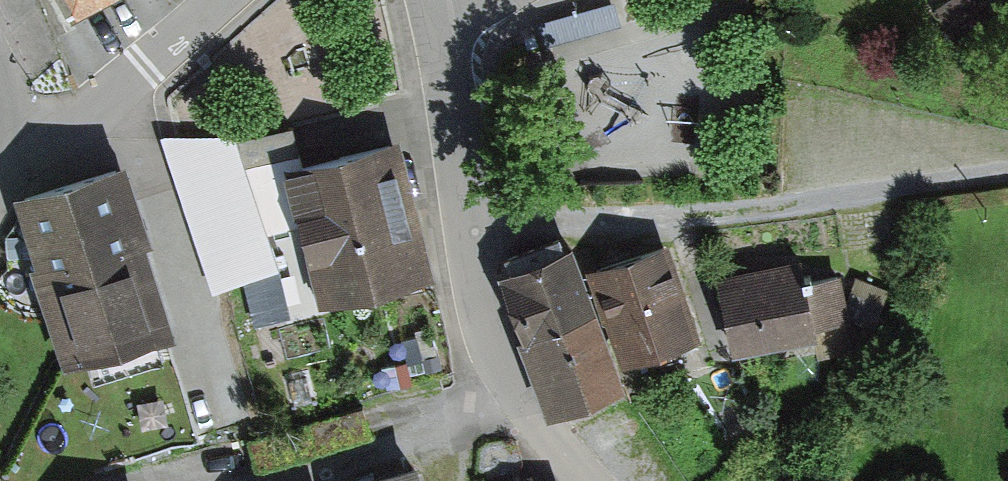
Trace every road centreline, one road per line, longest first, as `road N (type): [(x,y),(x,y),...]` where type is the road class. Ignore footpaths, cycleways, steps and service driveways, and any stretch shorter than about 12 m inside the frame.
road 1 (residential): [(468,230),(541,217),(729,213),(1007,170)]
road 2 (residential): [(254,480),(455,424),(511,388)]
road 3 (residential): [(29,153),(223,0)]
road 4 (residential): [(468,230),(439,11)]
road 5 (residential): [(511,388),(477,305),(468,230)]

